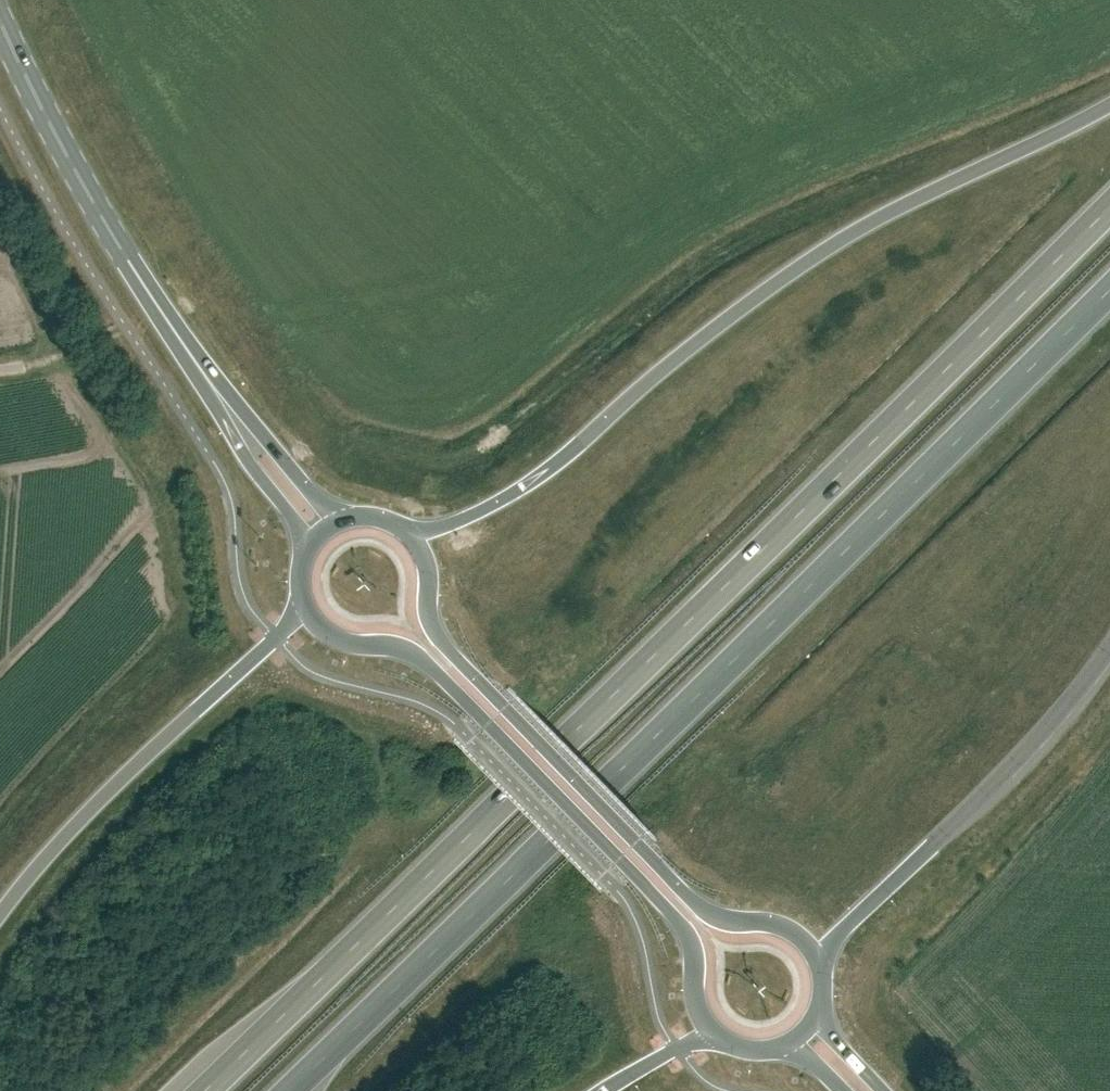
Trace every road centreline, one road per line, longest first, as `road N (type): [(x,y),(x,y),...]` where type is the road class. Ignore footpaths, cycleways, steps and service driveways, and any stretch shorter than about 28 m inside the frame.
road 1 (trunk): [(1109,206),(206,1090)]
road 2 (trunk): [(287,1090),(1109,288)]
road 3 (trunk): [(1109,106),(917,198),(783,276),(532,480),(457,522),(409,533)]
road 4 (primary): [(302,596),(330,636),(395,647),(425,663),(672,914),(691,943),(698,1009),(722,1038)]
road 5 (primary): [(820,972),(794,930),(729,920),(697,905),(445,647),(428,614),(424,559),(409,533)]
road 6 (trunk): [(302,596),(285,629),(88,810),(0,912)]
road 7 (trunk): [(820,972),(840,931),(1070,705),(1109,651)]
road 8 (primary): [(212,386),(135,276),(0,20)]
road 9 (primary): [(212,386),(250,466),(298,526),(304,558)]
road 10 (primary): [(351,517),(319,501),(212,386)]
road 11 (trunk): [(601,1090),(677,1048),(722,1038)]

